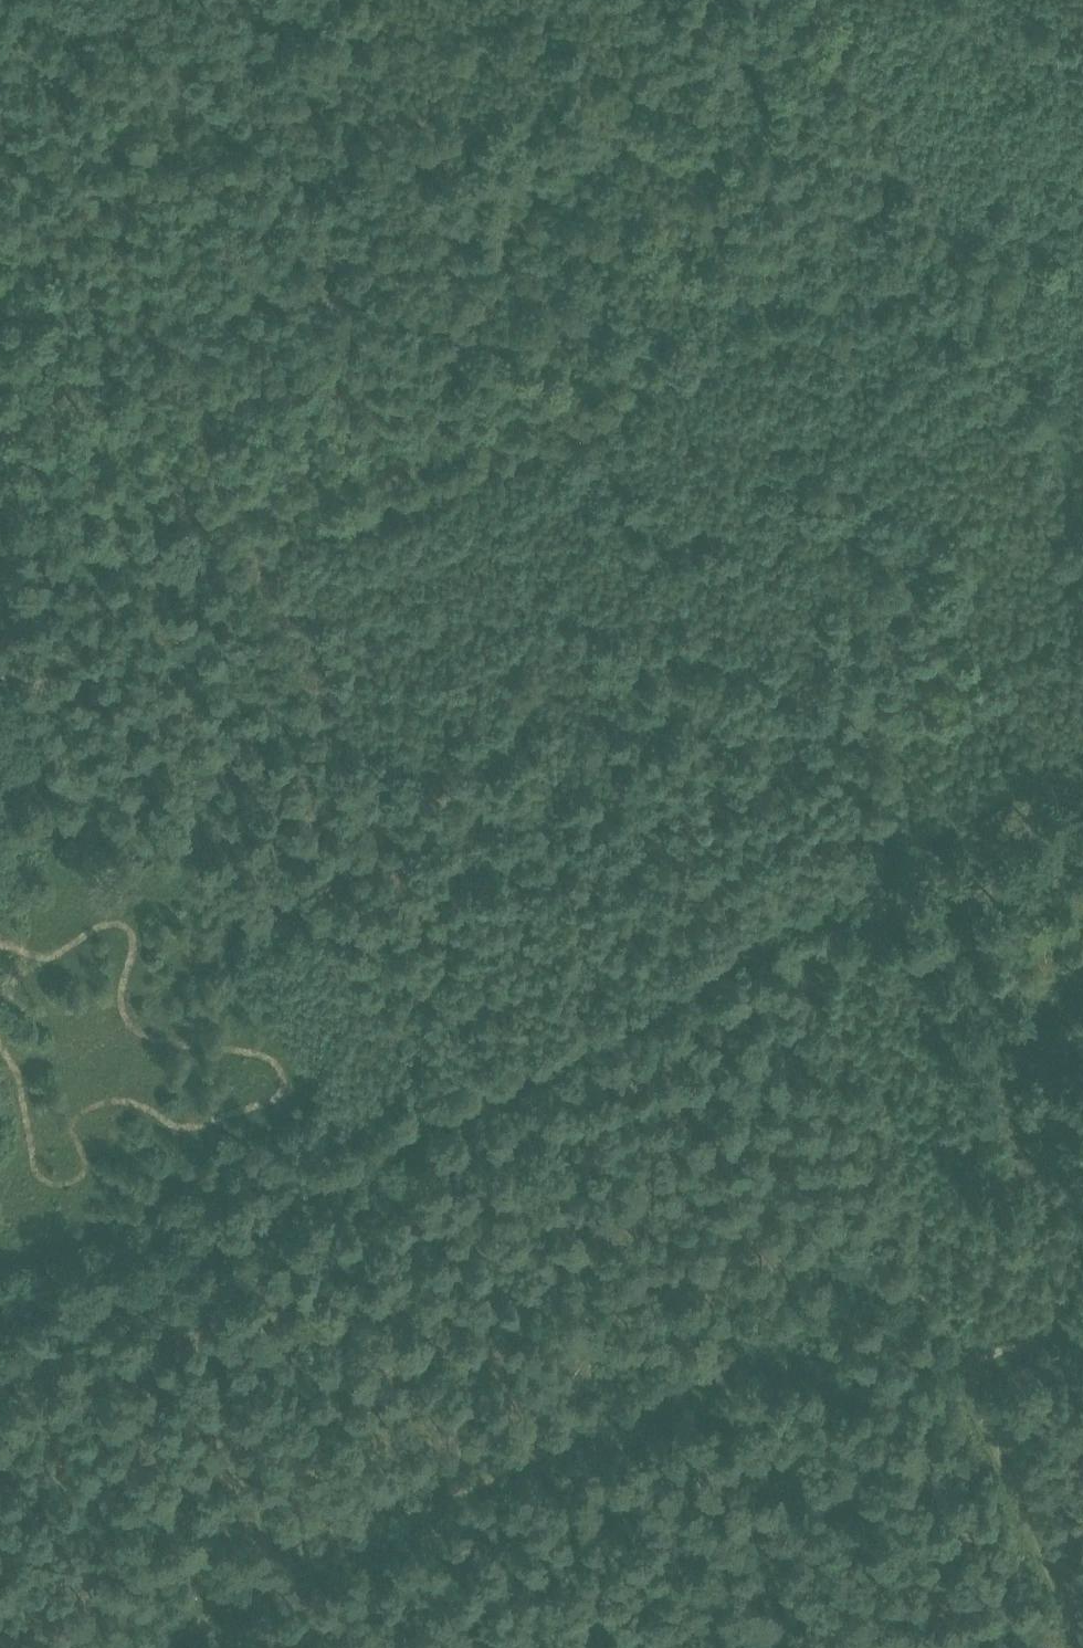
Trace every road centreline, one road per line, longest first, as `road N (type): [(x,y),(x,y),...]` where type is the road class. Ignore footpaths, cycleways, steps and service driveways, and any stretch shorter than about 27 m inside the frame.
road 1 (track): [(116,1647),(834,1282),(911,1291),(1063,1647)]

